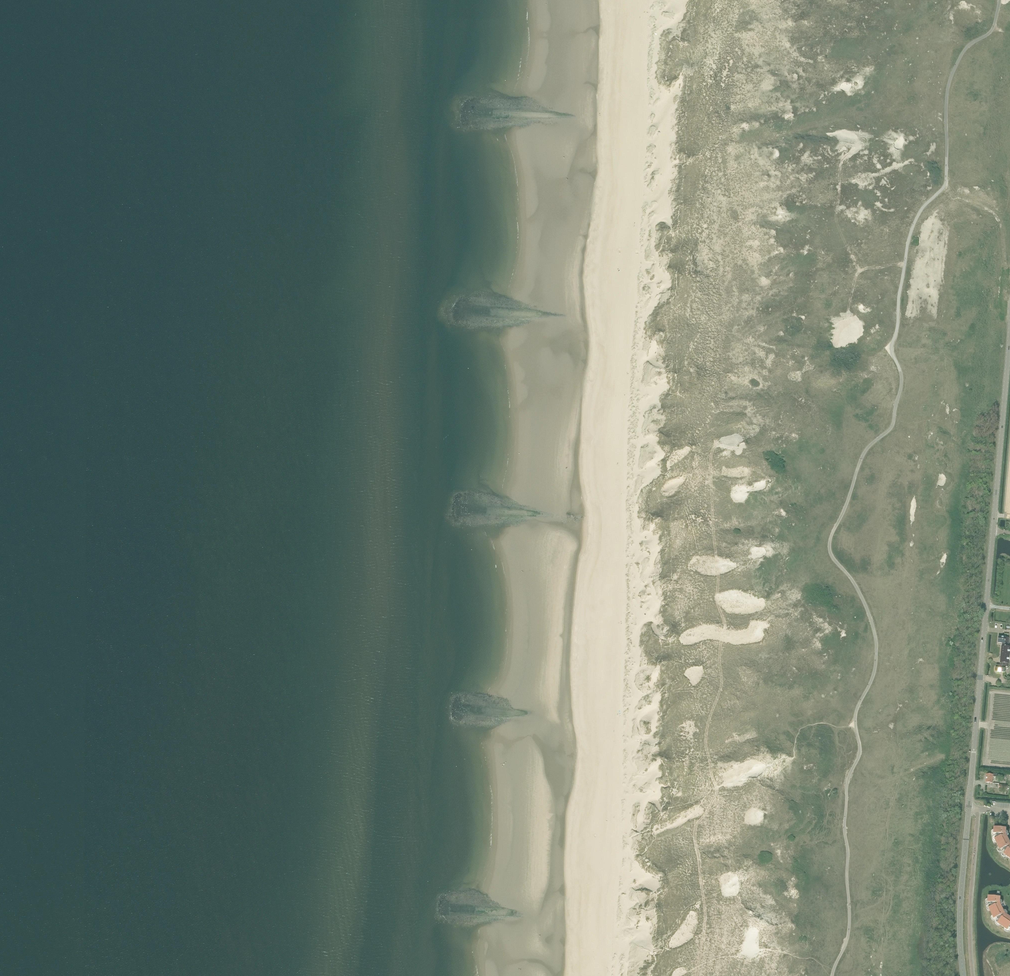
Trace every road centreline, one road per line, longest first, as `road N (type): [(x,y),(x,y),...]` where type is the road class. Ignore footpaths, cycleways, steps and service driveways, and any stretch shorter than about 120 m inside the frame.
road 1 (tertiary): [(969,809),(1009,346)]
road 2 (tertiary): [(964,975),(969,809)]

